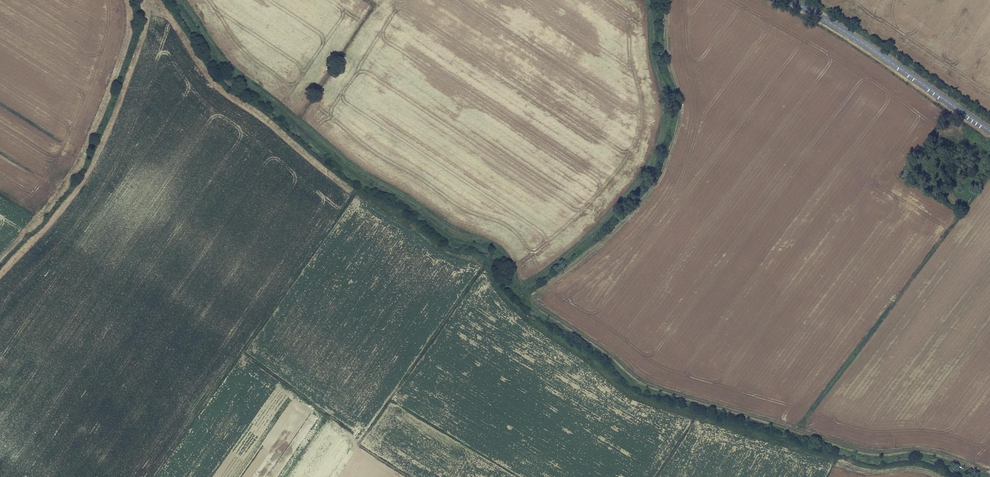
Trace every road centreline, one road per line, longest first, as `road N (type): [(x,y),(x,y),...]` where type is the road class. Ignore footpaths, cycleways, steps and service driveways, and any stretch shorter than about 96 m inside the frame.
road 1 (track): [(989,469),(927,450),(859,450),(641,383),(532,303),(496,247),(460,236),(368,179),(244,81),(180,0)]
road 2 (tertiary): [(792,0),(989,130)]

